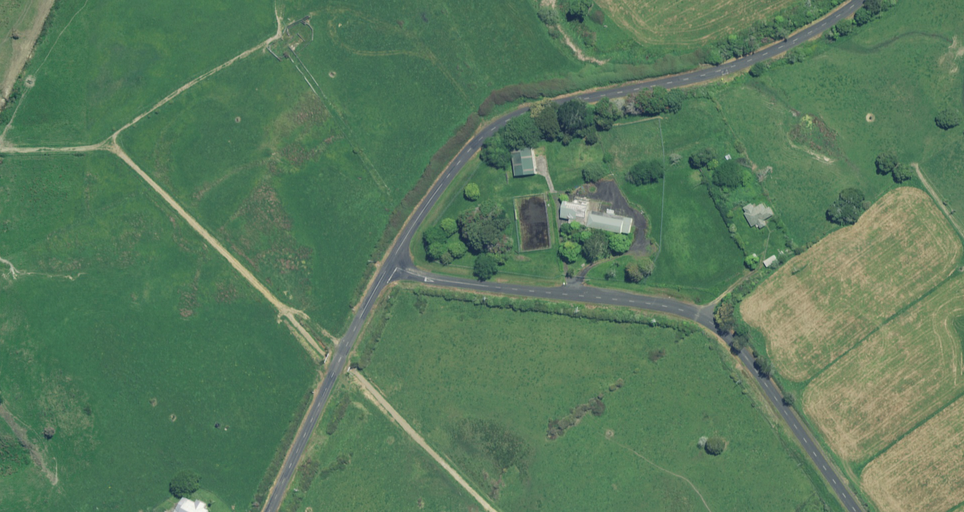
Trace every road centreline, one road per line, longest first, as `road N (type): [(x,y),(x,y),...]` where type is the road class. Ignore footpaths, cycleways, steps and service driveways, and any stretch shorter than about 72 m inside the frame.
road 1 (unclassified): [(389,267),(696,315),(741,351),(857,511)]
road 2 (unclassified): [(389,267),(459,163),(507,120),(714,72),(781,47),(860,0)]
road 3 (unclassified): [(270,511),(389,267)]

